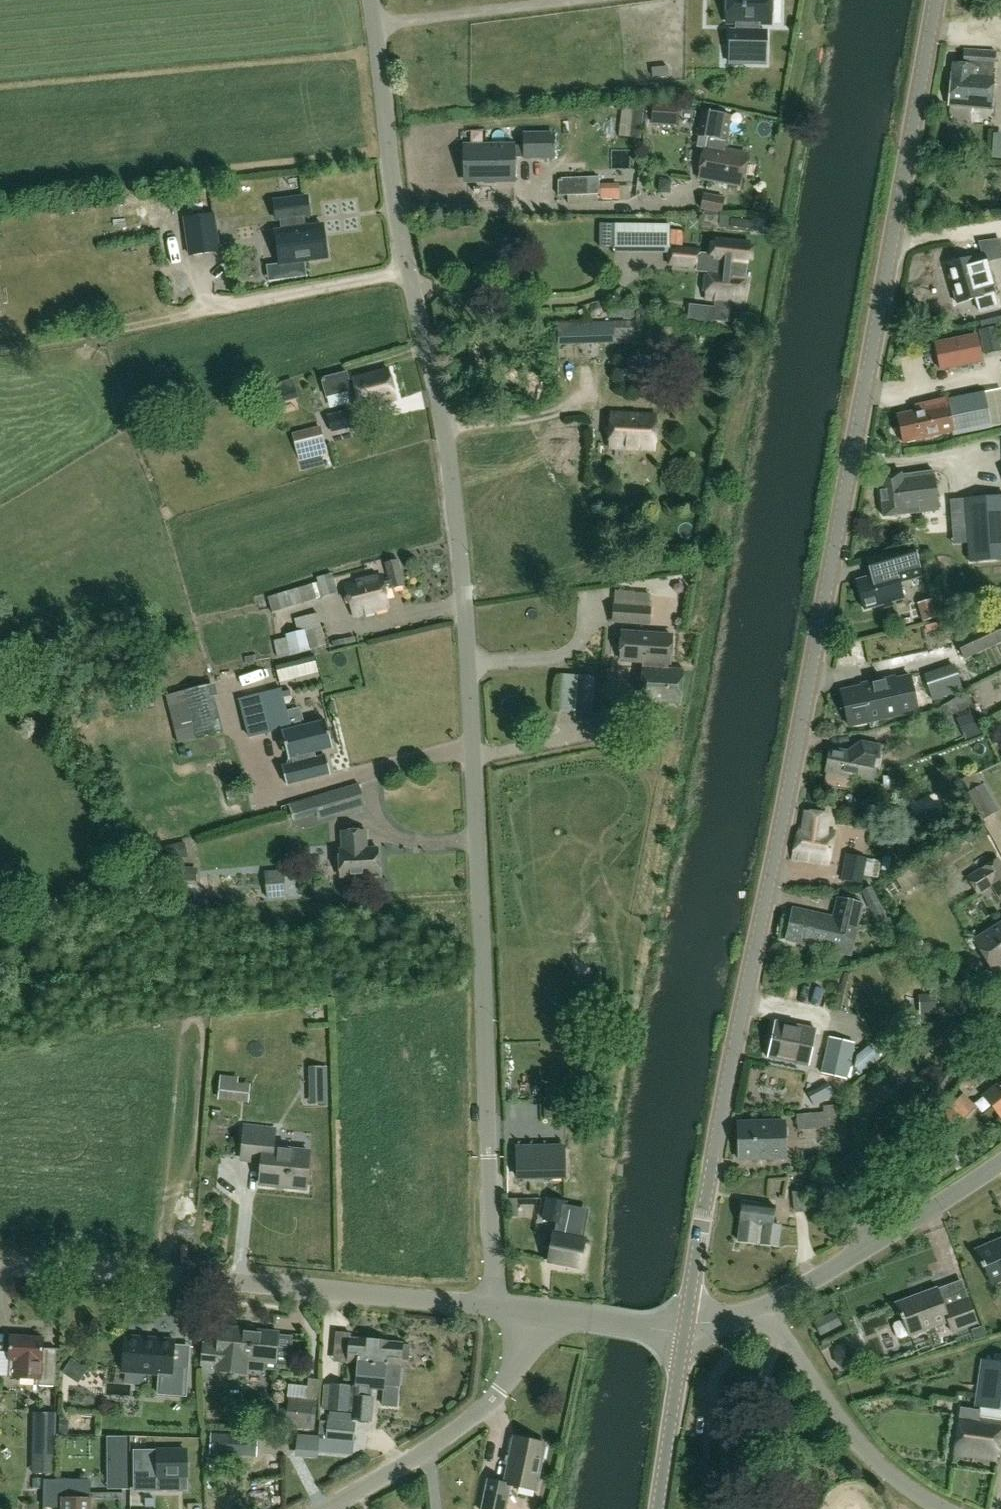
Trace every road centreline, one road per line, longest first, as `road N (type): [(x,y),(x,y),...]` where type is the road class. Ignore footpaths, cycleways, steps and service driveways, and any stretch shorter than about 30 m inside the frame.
road 1 (tertiary): [(684,1330),(933,0)]
road 2 (unclassified): [(494,1307),(475,809),(450,467),(396,208),(371,0)]
road 3 (unclassified): [(494,1307),(0,1265)]
road 4 (track): [(0,347),(408,272)]
road 5 (unclassified): [(321,1508),(476,1415),(527,1357),(533,1314)]
road 6 (unclassified): [(846,1259),(1000,1013)]
road 7 (unclassified): [(767,1310),(852,1435),(943,1508)]
road 8 (tertiary): [(846,1259),(1000,1164)]
road 9 (tertiary): [(658,1508),(684,1330)]
road 10 (unclassified): [(684,1330),(533,1314)]

